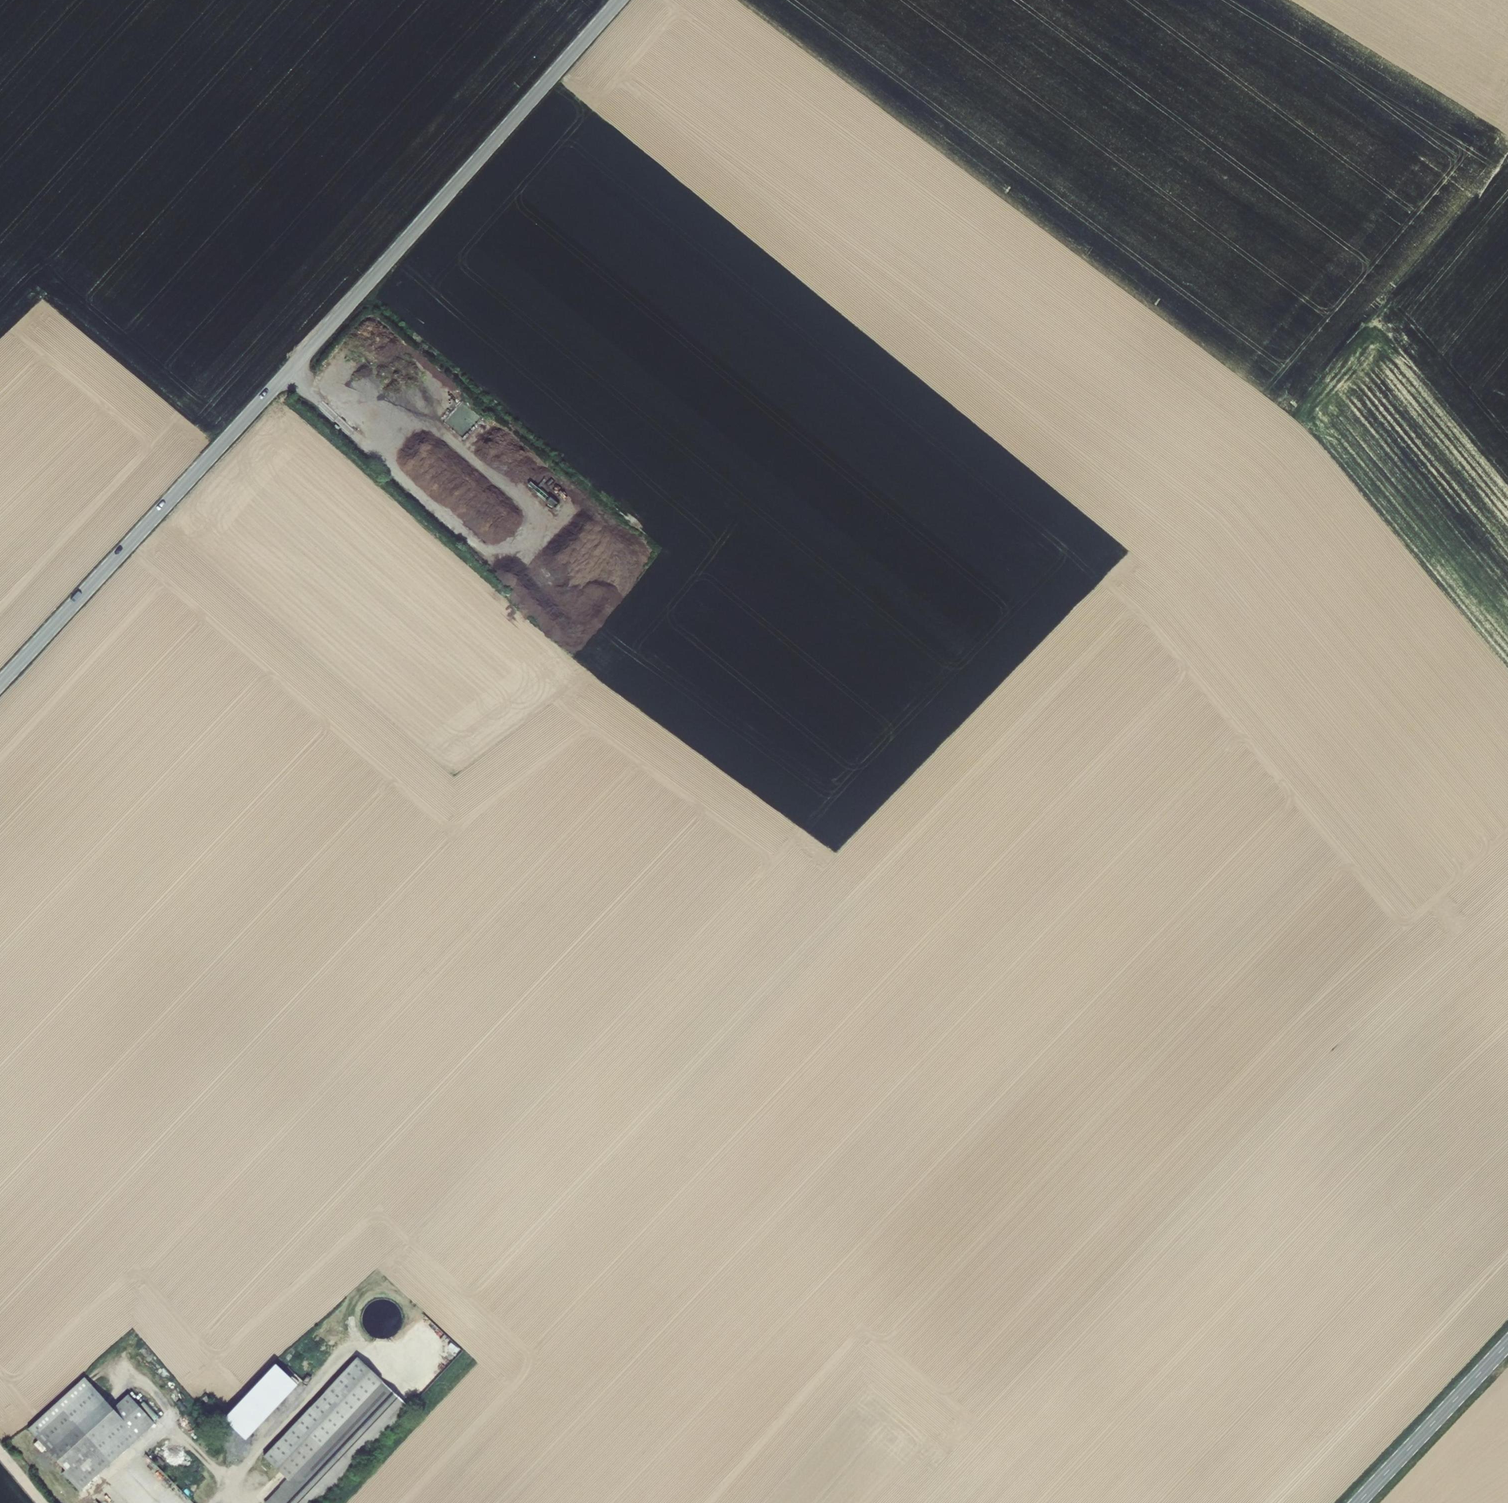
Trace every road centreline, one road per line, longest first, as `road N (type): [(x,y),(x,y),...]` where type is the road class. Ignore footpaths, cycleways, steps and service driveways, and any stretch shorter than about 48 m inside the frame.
road 1 (tertiary): [(0,684),(621,0)]
road 2 (tertiary): [(1507,1343),(1357,1502)]

